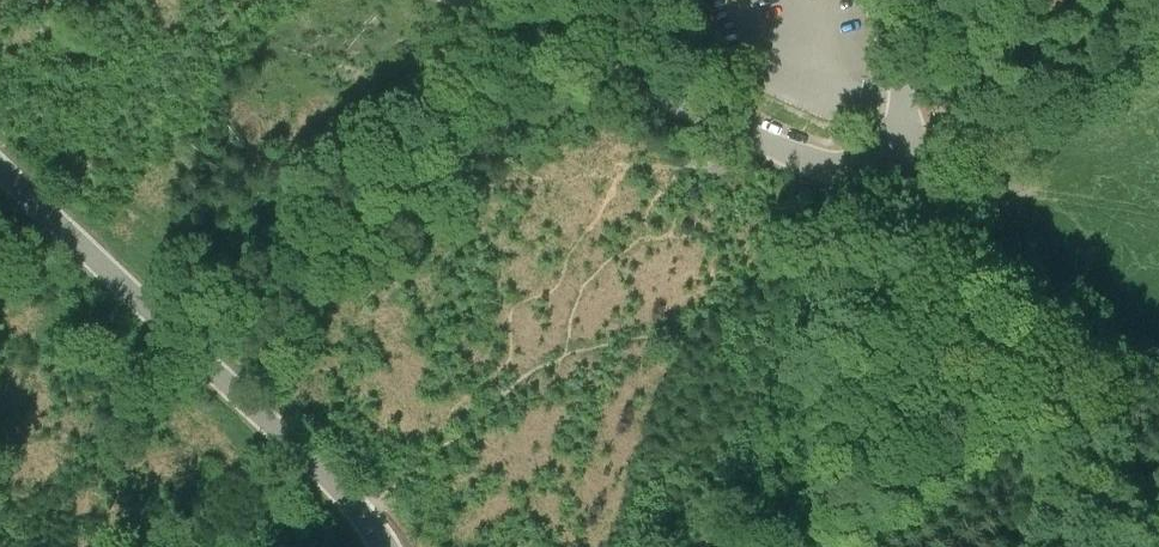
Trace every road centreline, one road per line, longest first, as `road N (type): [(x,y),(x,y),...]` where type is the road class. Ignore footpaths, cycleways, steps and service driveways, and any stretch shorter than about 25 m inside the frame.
road 1 (unclassified): [(878,0),(909,121),(898,151),(850,169),(755,140),(469,0)]
road 2 (unclassified): [(0,172),(347,494),(386,546)]
road 3 (track): [(903,143),(964,243),(1089,365),(1125,421)]
road 4 (track): [(969,118),(1064,89),(1158,27)]

